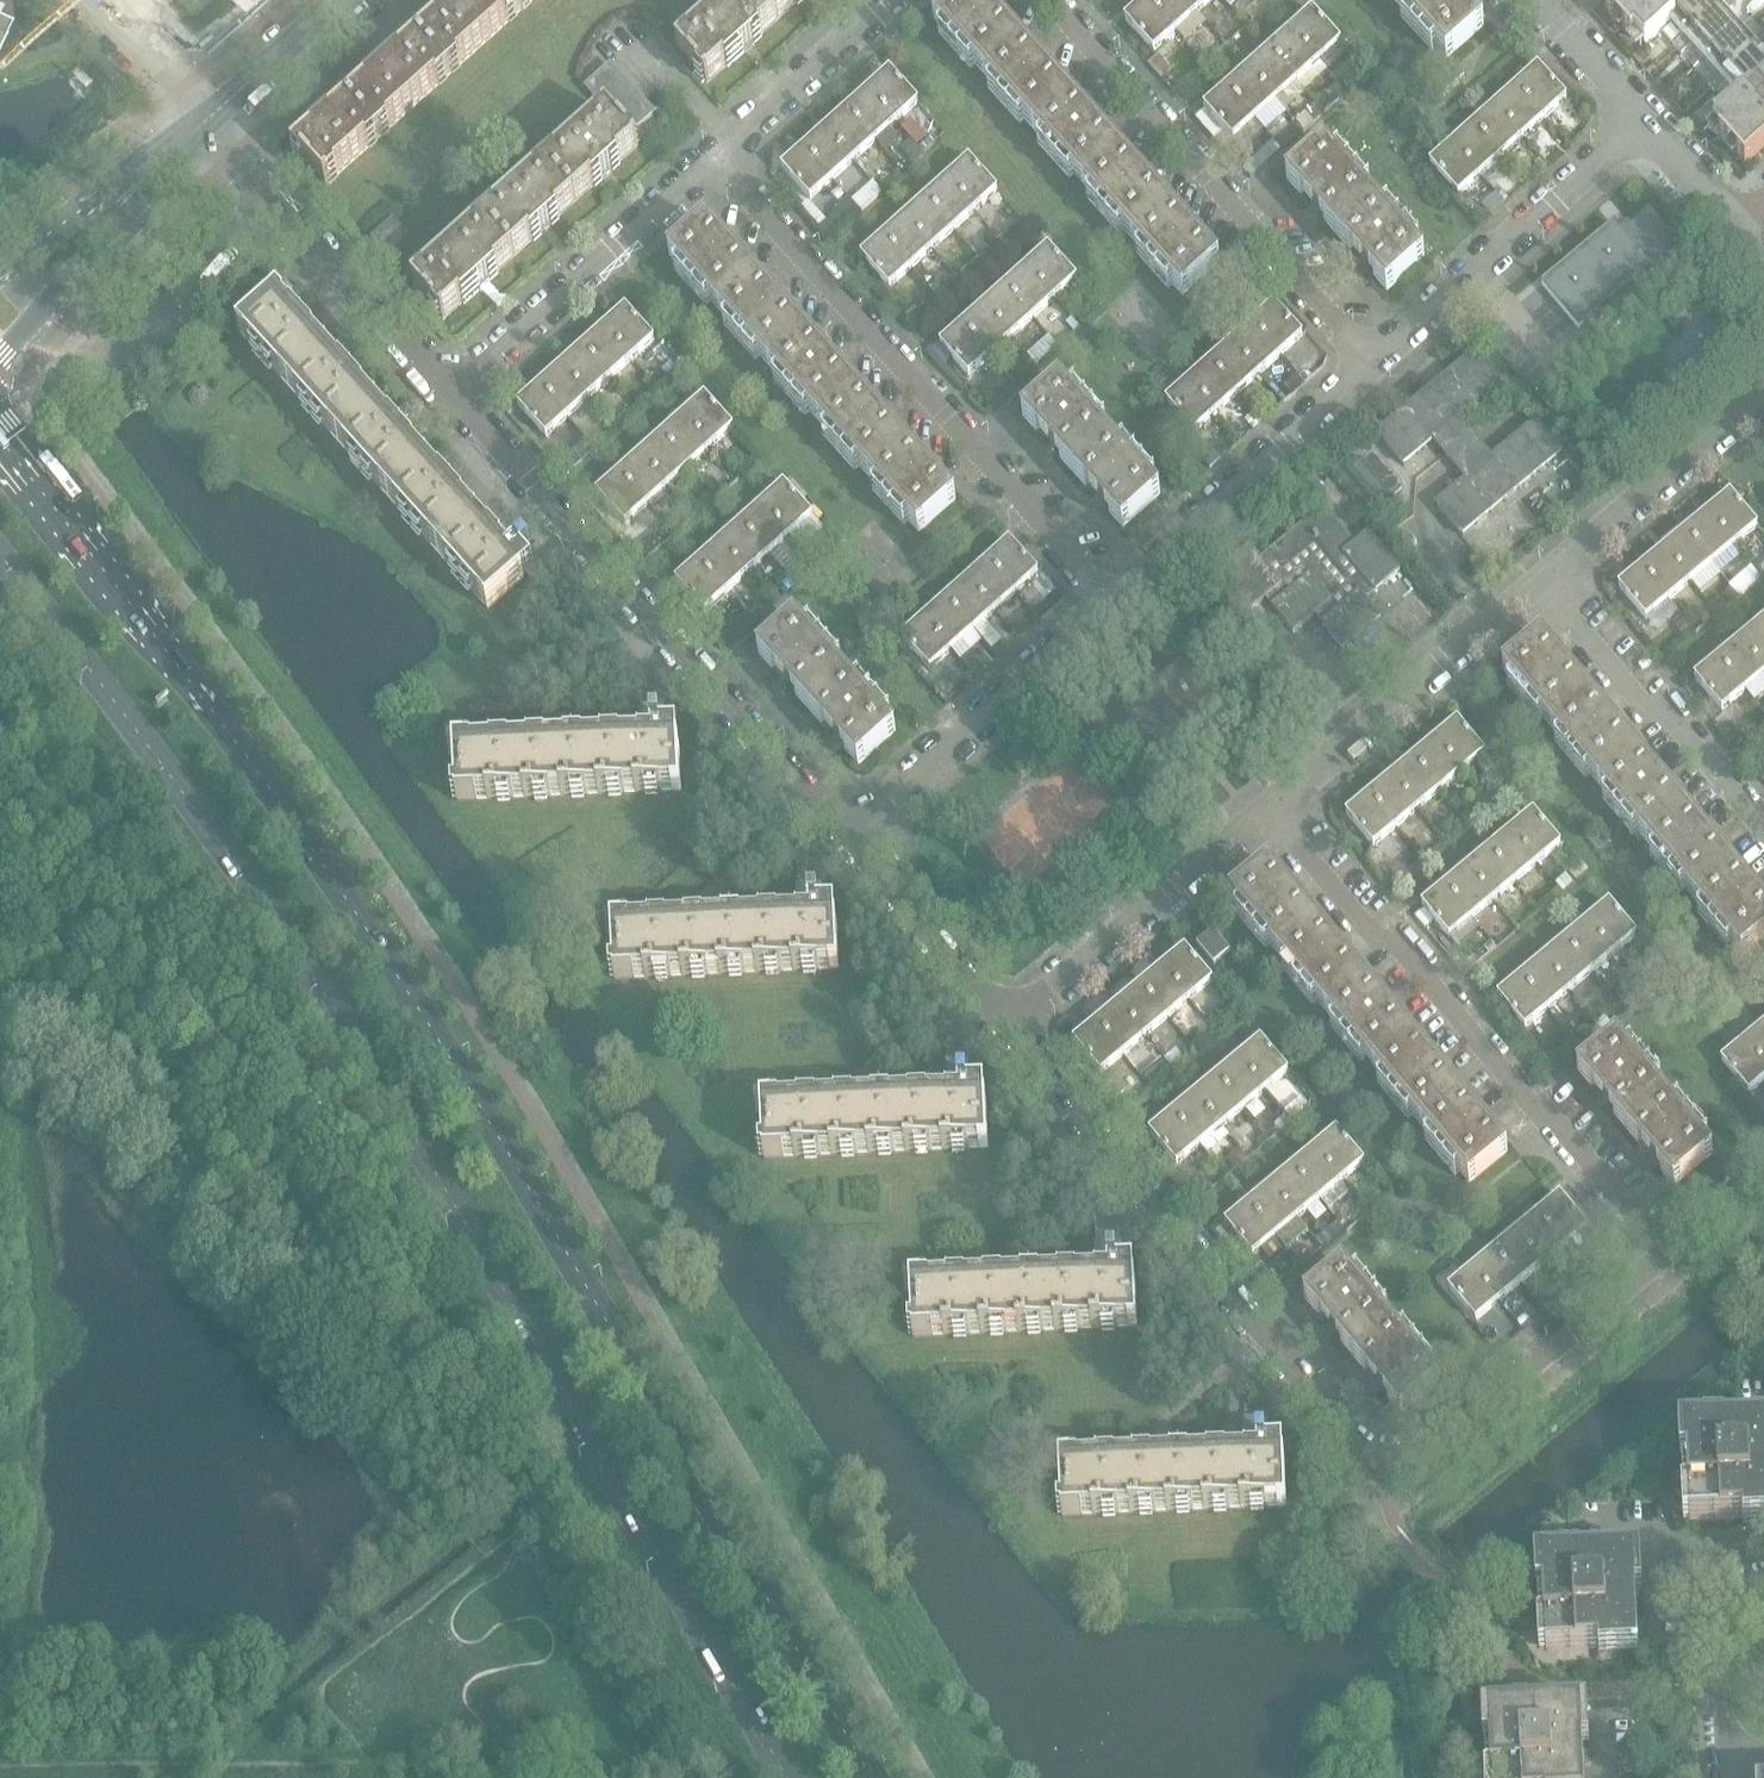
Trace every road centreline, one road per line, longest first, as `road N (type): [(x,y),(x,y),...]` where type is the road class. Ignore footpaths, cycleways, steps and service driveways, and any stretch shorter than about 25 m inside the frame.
road 1 (primary): [(871,1777),(498,1136),(397,978),(289,817),(0,441)]
road 2 (primary): [(0,556),(99,675),(340,1013),(787,1777)]
road 3 (residential): [(1667,1256),(1570,1134),(1544,1119),(1395,941),(1362,928),(1272,814)]
road 4 (residential): [(1388,1489),(1009,1030)]
road 5 (residential): [(1113,591),(724,156)]
road 6 (residential): [(843,833),(455,402)]
road 7 (residential): [(1368,368),(1049,0)]
road 8 (residential): [(455,402),(200,125)]
road 9 (residential): [(455,402),(724,156)]
road 10 (residential): [(1368,368),(1642,128)]
road 11 (residential): [(1388,1489),(1667,1256)]
road 12 (residential): [(843,833),(1113,591)]
road 13 (residential): [(1272,814),(1543,587)]
road 14 (residential): [(1009,1030),(1272,814)]
road 15 (residential): [(1113,591),(1368,368)]
road 16 (residential): [(1763,830),(1673,721),(1643,702),(1543,587)]
road 17 (residential): [(1543,587),(1763,410)]
road 18 (residential): [(1009,1030),(843,833)]
road 19 (tertiary): [(0,353),(127,215),(160,162)]
road 20 (residential): [(724,156),(896,0)]
road 21 (tertiary): [(160,162),(103,190),(0,270)]
road 22 (tertiary): [(200,125),(345,0)]
road 23 (residential): [(200,125),(77,0)]
road 24 (residential): [(1642,128),(1529,0)]
road 25 (residential): [(1717,1688),(1711,1605),(1740,1580),(1763,1578)]
road 26 (residential): [(1729,228),(1642,128)]
road 27 (residential): [(1667,1256),(1763,1175)]

